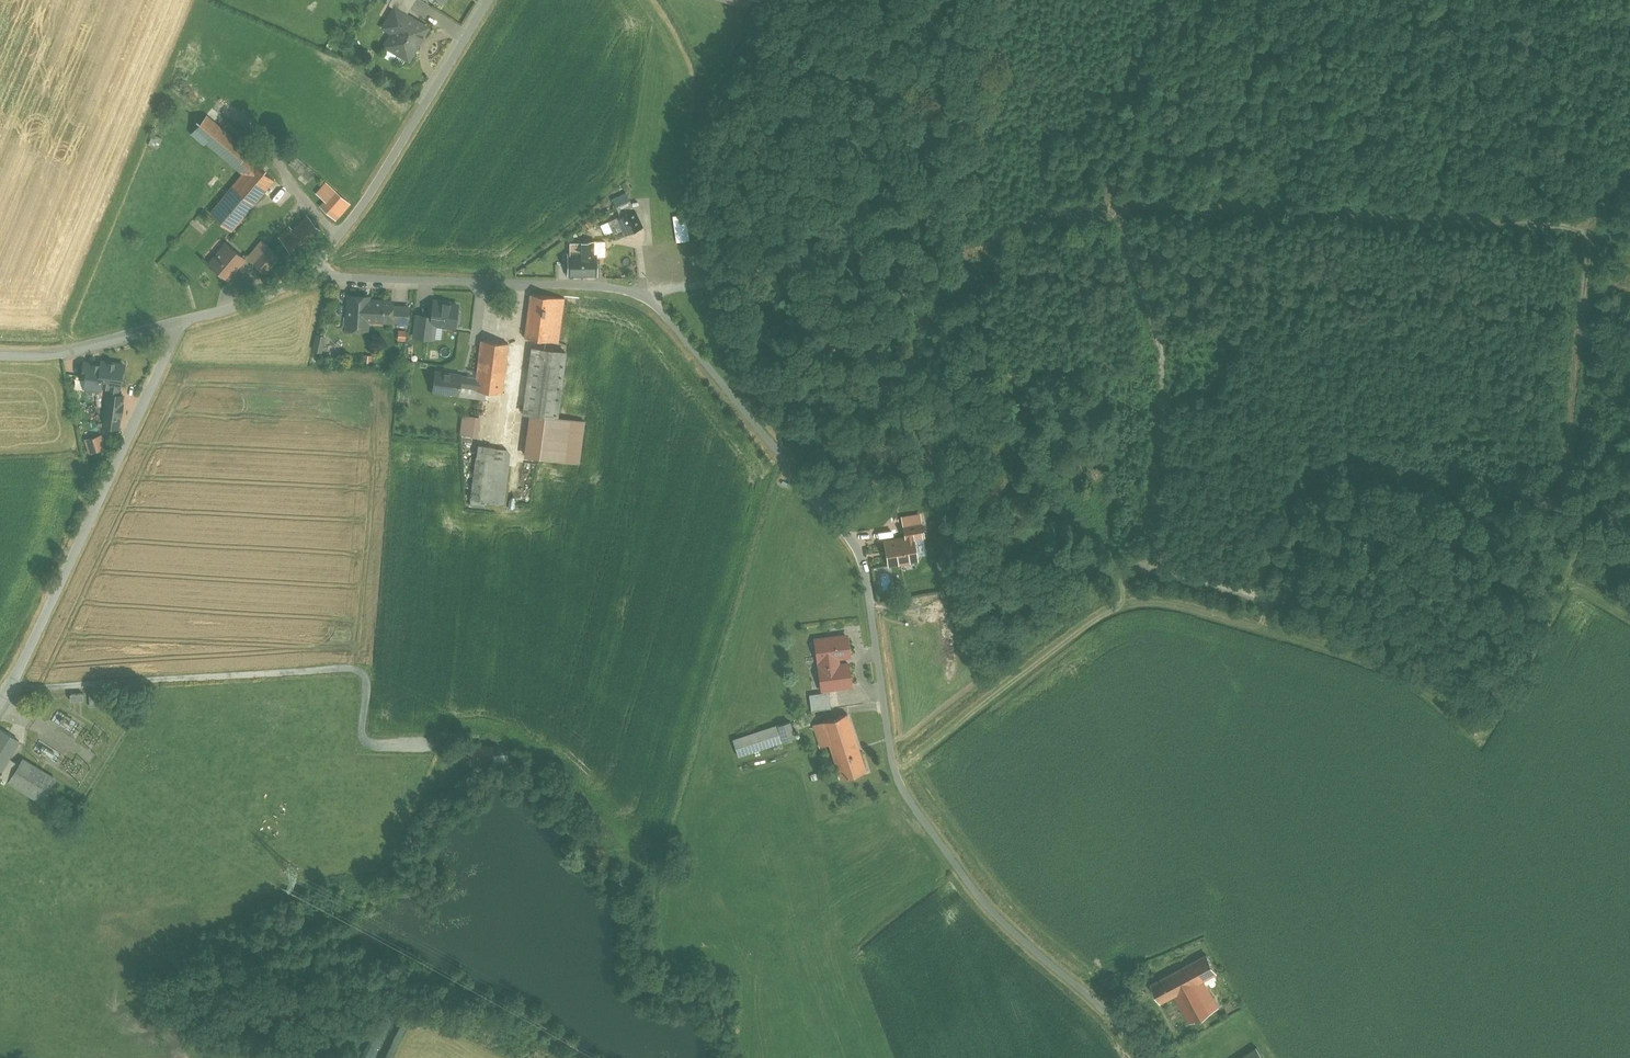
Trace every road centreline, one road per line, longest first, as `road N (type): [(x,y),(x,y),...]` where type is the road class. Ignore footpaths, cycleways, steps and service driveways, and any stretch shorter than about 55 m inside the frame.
road 1 (track): [(686,286),(999,235),(1165,197),(1234,210),(1552,222),(1593,235),(1584,405),(1566,455),(1522,479),(1352,477),(1310,507),(1257,605)]
road 2 (unclassified): [(1146,1057),(988,907),(908,799),(889,743),(858,551),(667,318),(609,289),(326,278),(314,269)]
road 3 (track): [(433,746),(373,745),(365,737),(364,676),(351,672),(7,692)]
road 4 (unclassified): [(184,321),(0,703)]
road 5 (track): [(651,305),(686,286),(675,71),(666,36),(642,0)]
road 6 (tertiary): [(314,269),(361,209),(488,0)]
road 7 (tertiary): [(184,321),(60,352),(0,354)]
road 8 (tertiary): [(314,269),(273,294),(184,321)]

